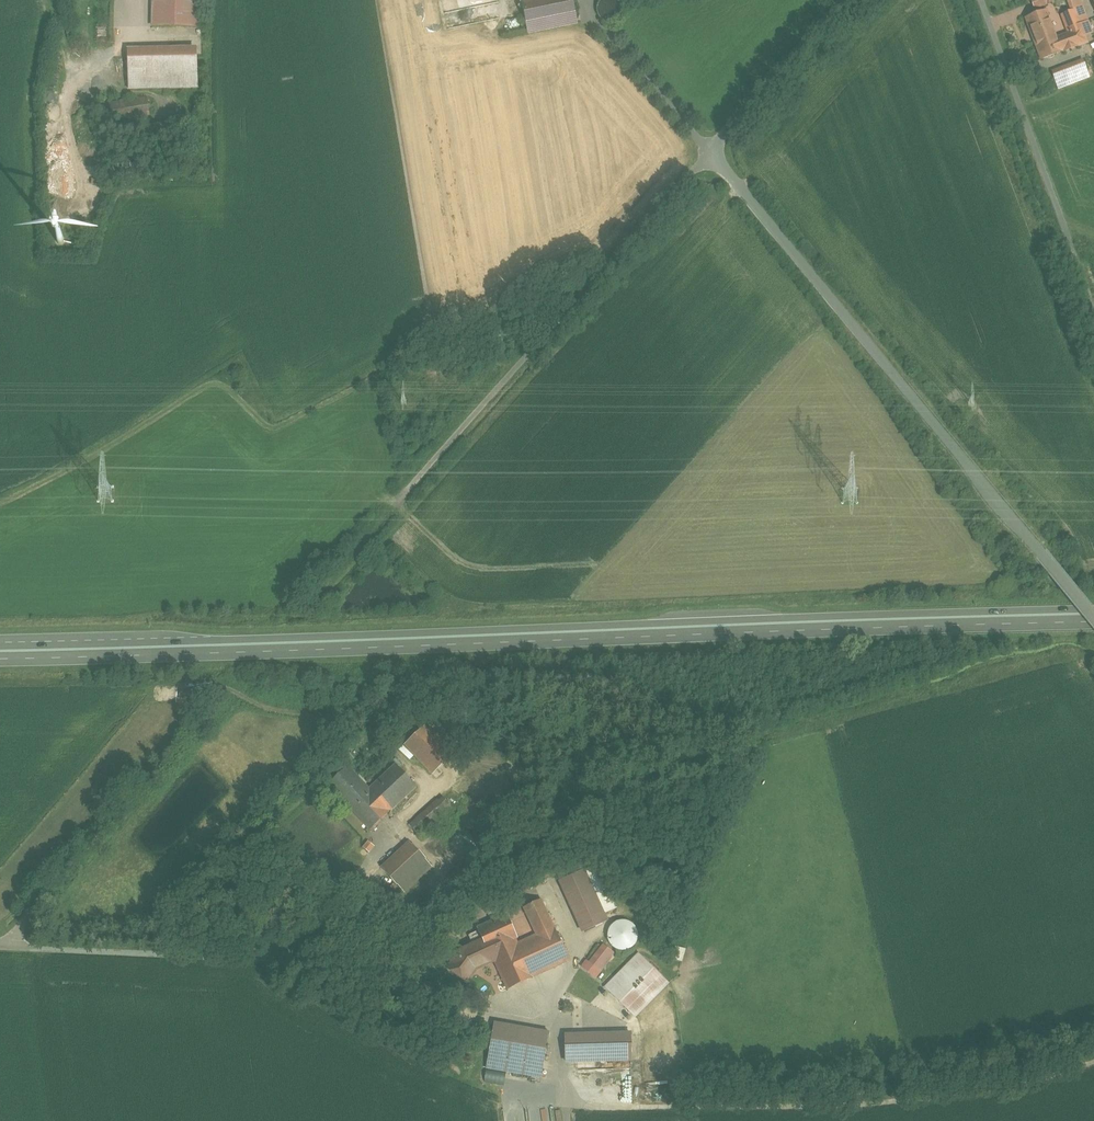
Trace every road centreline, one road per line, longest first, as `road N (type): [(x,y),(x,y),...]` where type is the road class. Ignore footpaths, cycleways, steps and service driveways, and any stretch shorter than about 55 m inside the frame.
road 1 (trunk): [(0,650),(1093,619)]
road 2 (unclassified): [(1093,619),(711,146)]
road 3 (unclassified): [(711,146),(402,499)]
road 4 (unclassified): [(0,934),(254,948),(380,829)]
road 5 (track): [(990,0),(1093,279)]
road 6 (unclassified): [(711,146),(844,0)]

